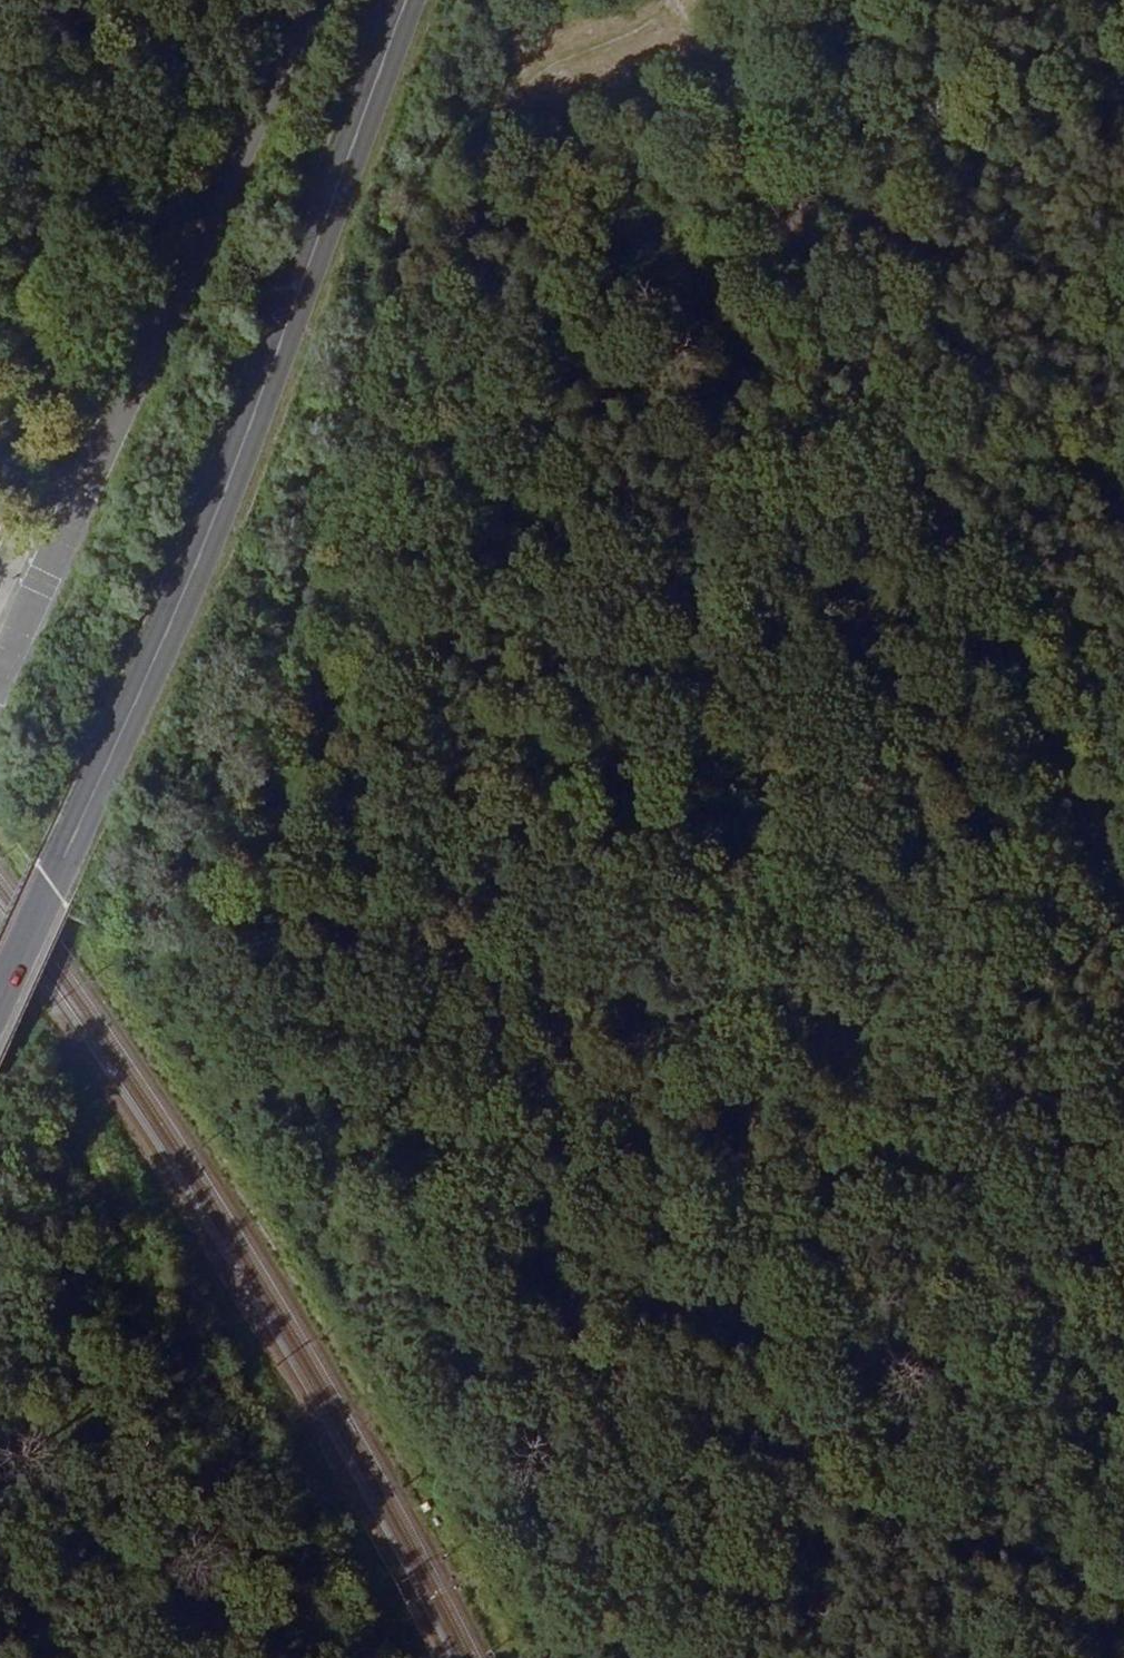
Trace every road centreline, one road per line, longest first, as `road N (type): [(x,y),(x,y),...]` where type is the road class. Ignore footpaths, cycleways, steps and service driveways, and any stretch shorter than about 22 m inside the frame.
road 1 (tertiary): [(0,1003),(167,638),(409,0)]

